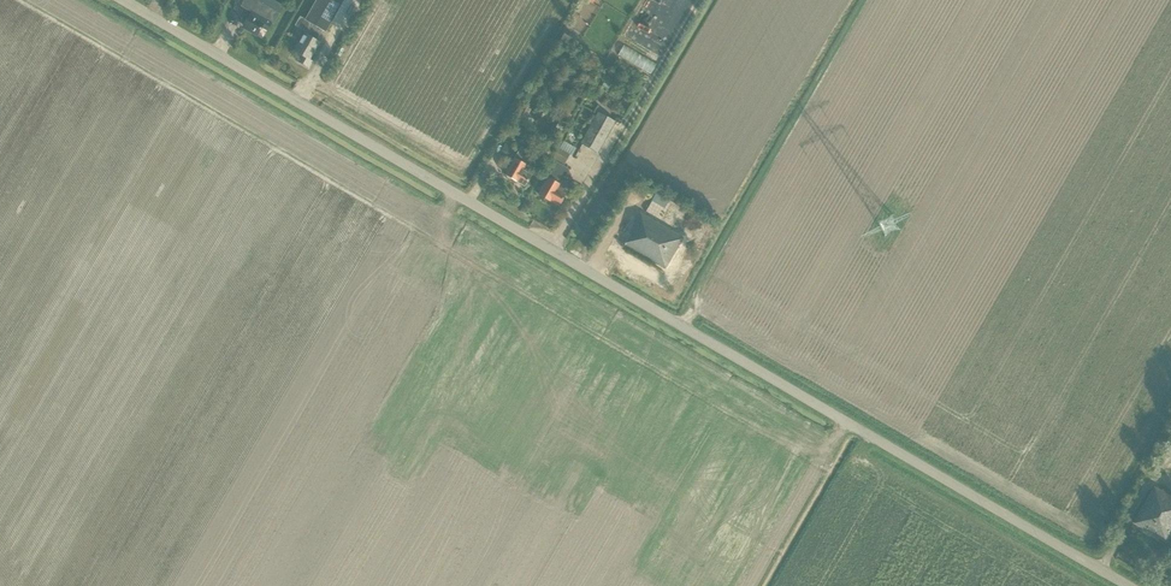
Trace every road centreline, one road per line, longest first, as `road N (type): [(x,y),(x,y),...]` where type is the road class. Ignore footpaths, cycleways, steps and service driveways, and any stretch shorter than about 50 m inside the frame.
road 1 (unclassified): [(1131,585),(122,0)]

